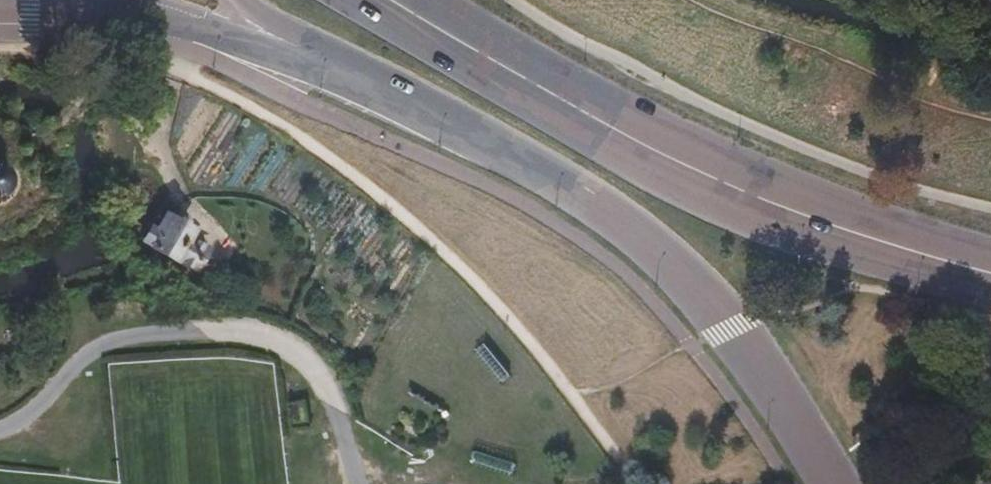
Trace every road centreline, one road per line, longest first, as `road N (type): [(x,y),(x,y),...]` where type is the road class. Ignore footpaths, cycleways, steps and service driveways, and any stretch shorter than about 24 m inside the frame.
road 1 (secondary): [(316,51),(520,151),(610,205),(663,252),(767,377),(833,483)]
road 2 (primary): [(990,271),(870,242),(733,188),(389,0)]
road 3 (unclassified): [(0,8),(117,11),(316,51)]

